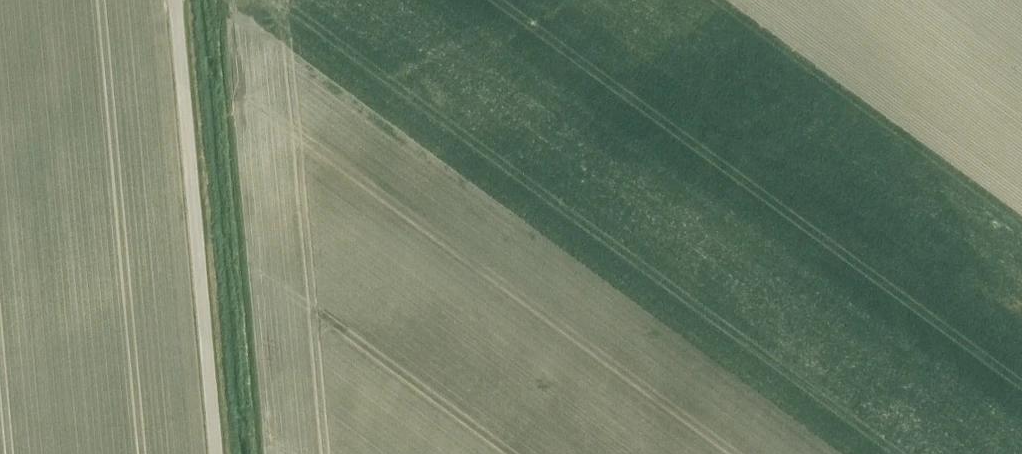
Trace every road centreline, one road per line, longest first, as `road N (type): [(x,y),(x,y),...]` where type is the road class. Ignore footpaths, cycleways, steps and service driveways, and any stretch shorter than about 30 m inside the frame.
road 1 (residential): [(173,0),(216,453)]

